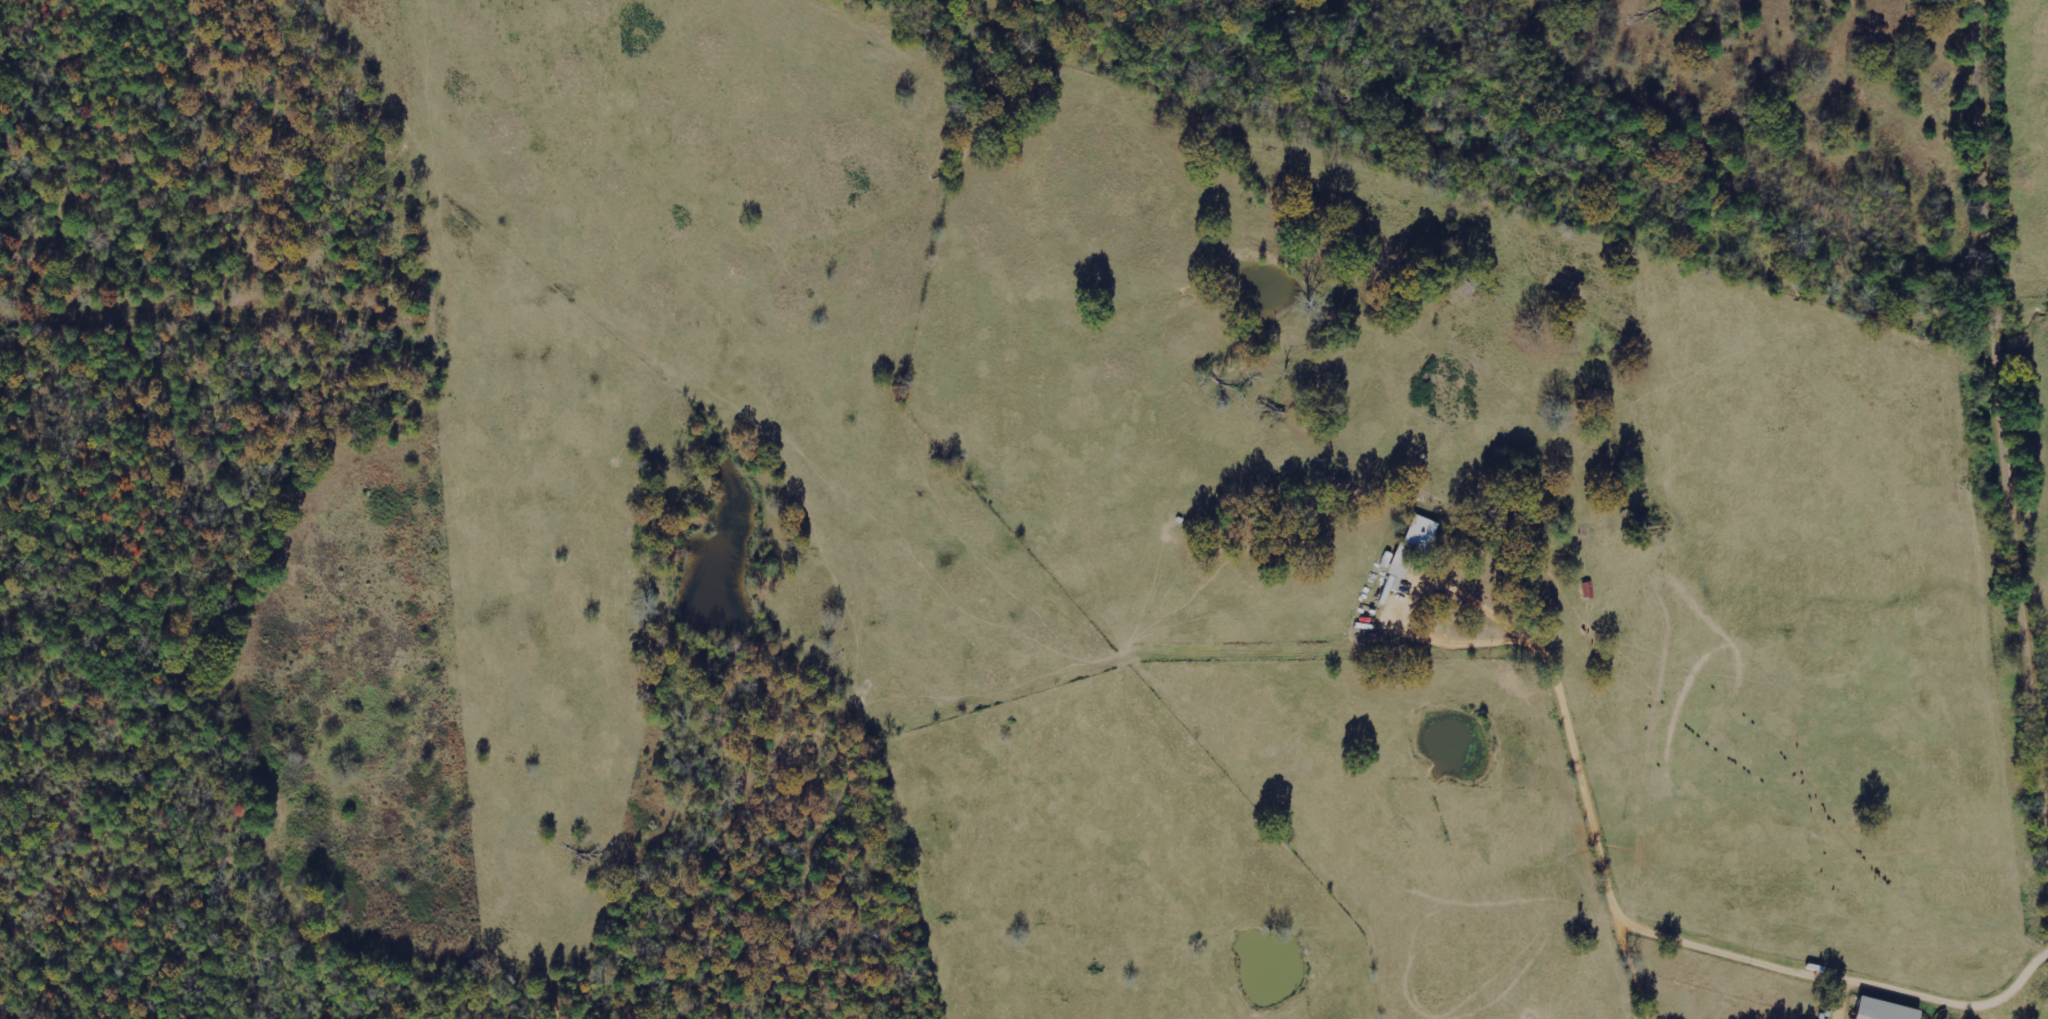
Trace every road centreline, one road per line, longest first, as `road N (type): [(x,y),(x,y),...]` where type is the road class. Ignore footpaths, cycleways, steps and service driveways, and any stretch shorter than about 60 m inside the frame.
road 1 (residential): [(2047,511),(2040,342),(2047,0)]

